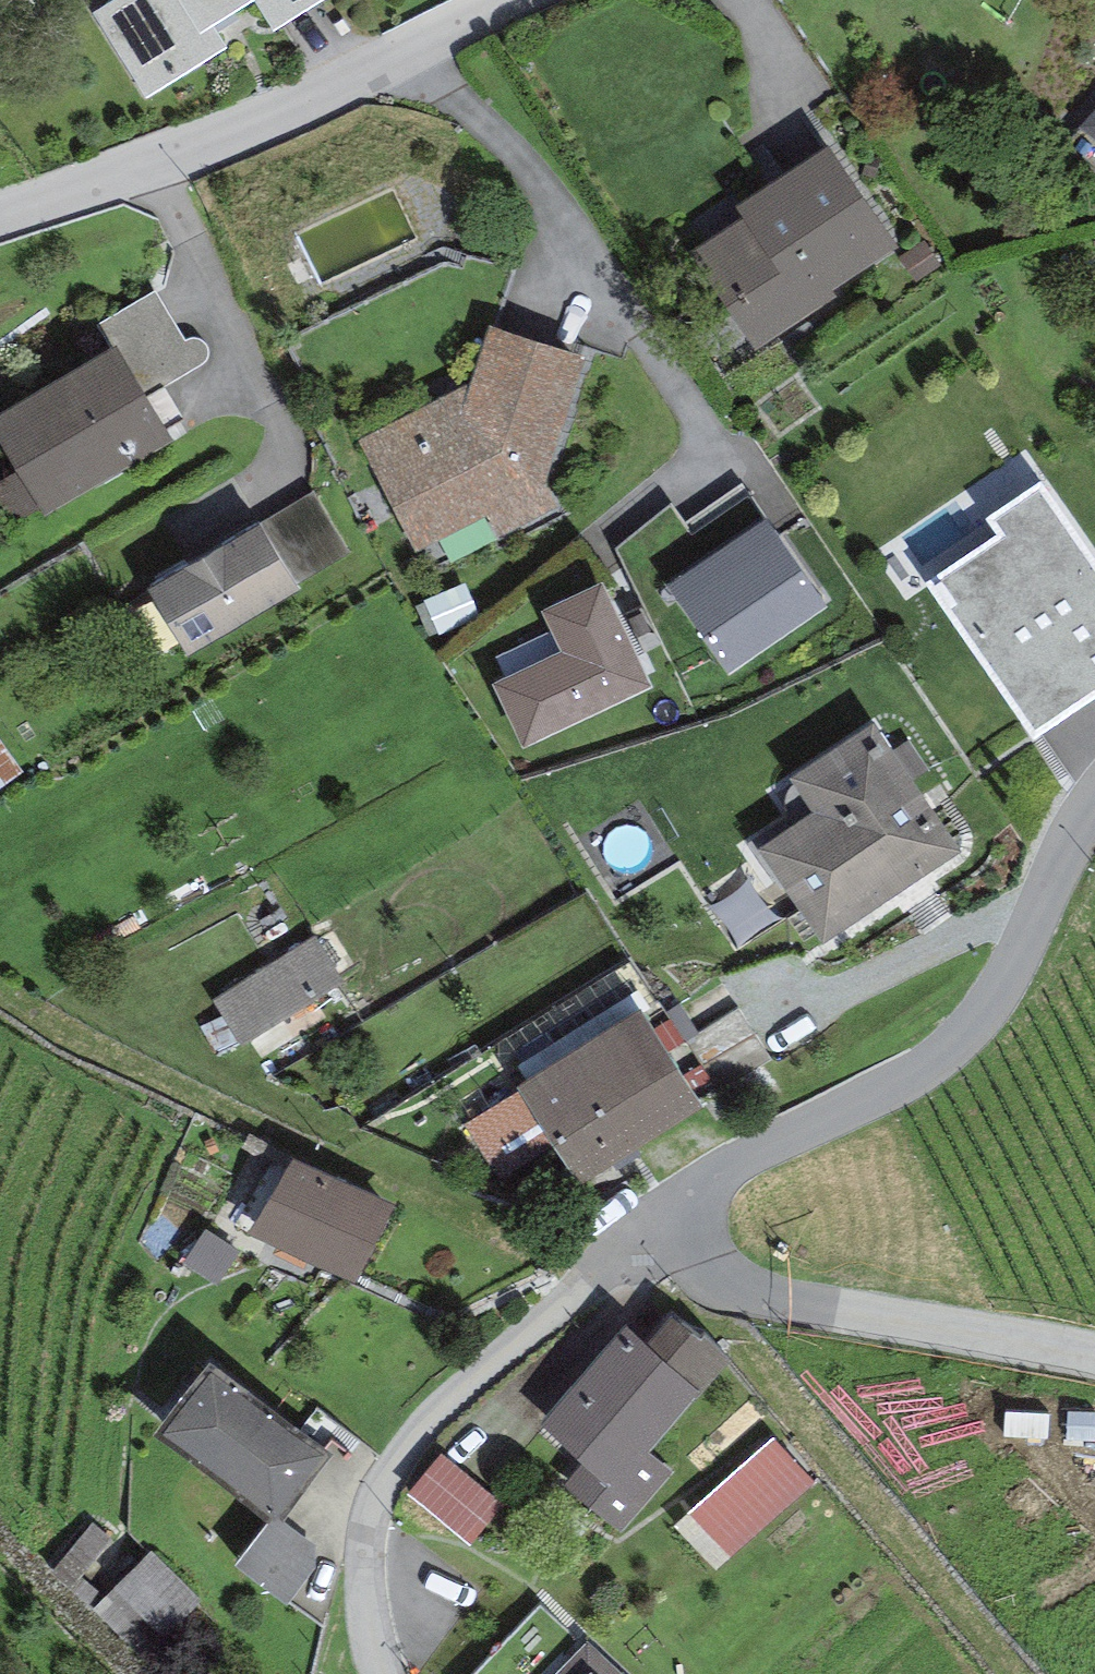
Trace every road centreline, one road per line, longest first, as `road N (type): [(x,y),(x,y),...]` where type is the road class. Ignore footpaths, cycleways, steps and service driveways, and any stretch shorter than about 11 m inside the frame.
road 1 (residential): [(689,1195),(512,1339),(390,1461),(364,1525),(361,1562),(367,1630),(383,1673)]
road 2 (residential): [(1094,787),(969,1015),(920,1056),(707,1173),(689,1195)]
road 3 (residential): [(0,205),(141,155),(505,0)]
road 4 (residential): [(689,1195),(684,1221),(691,1244),(710,1267),(746,1284),(997,1325),(1094,1355)]

